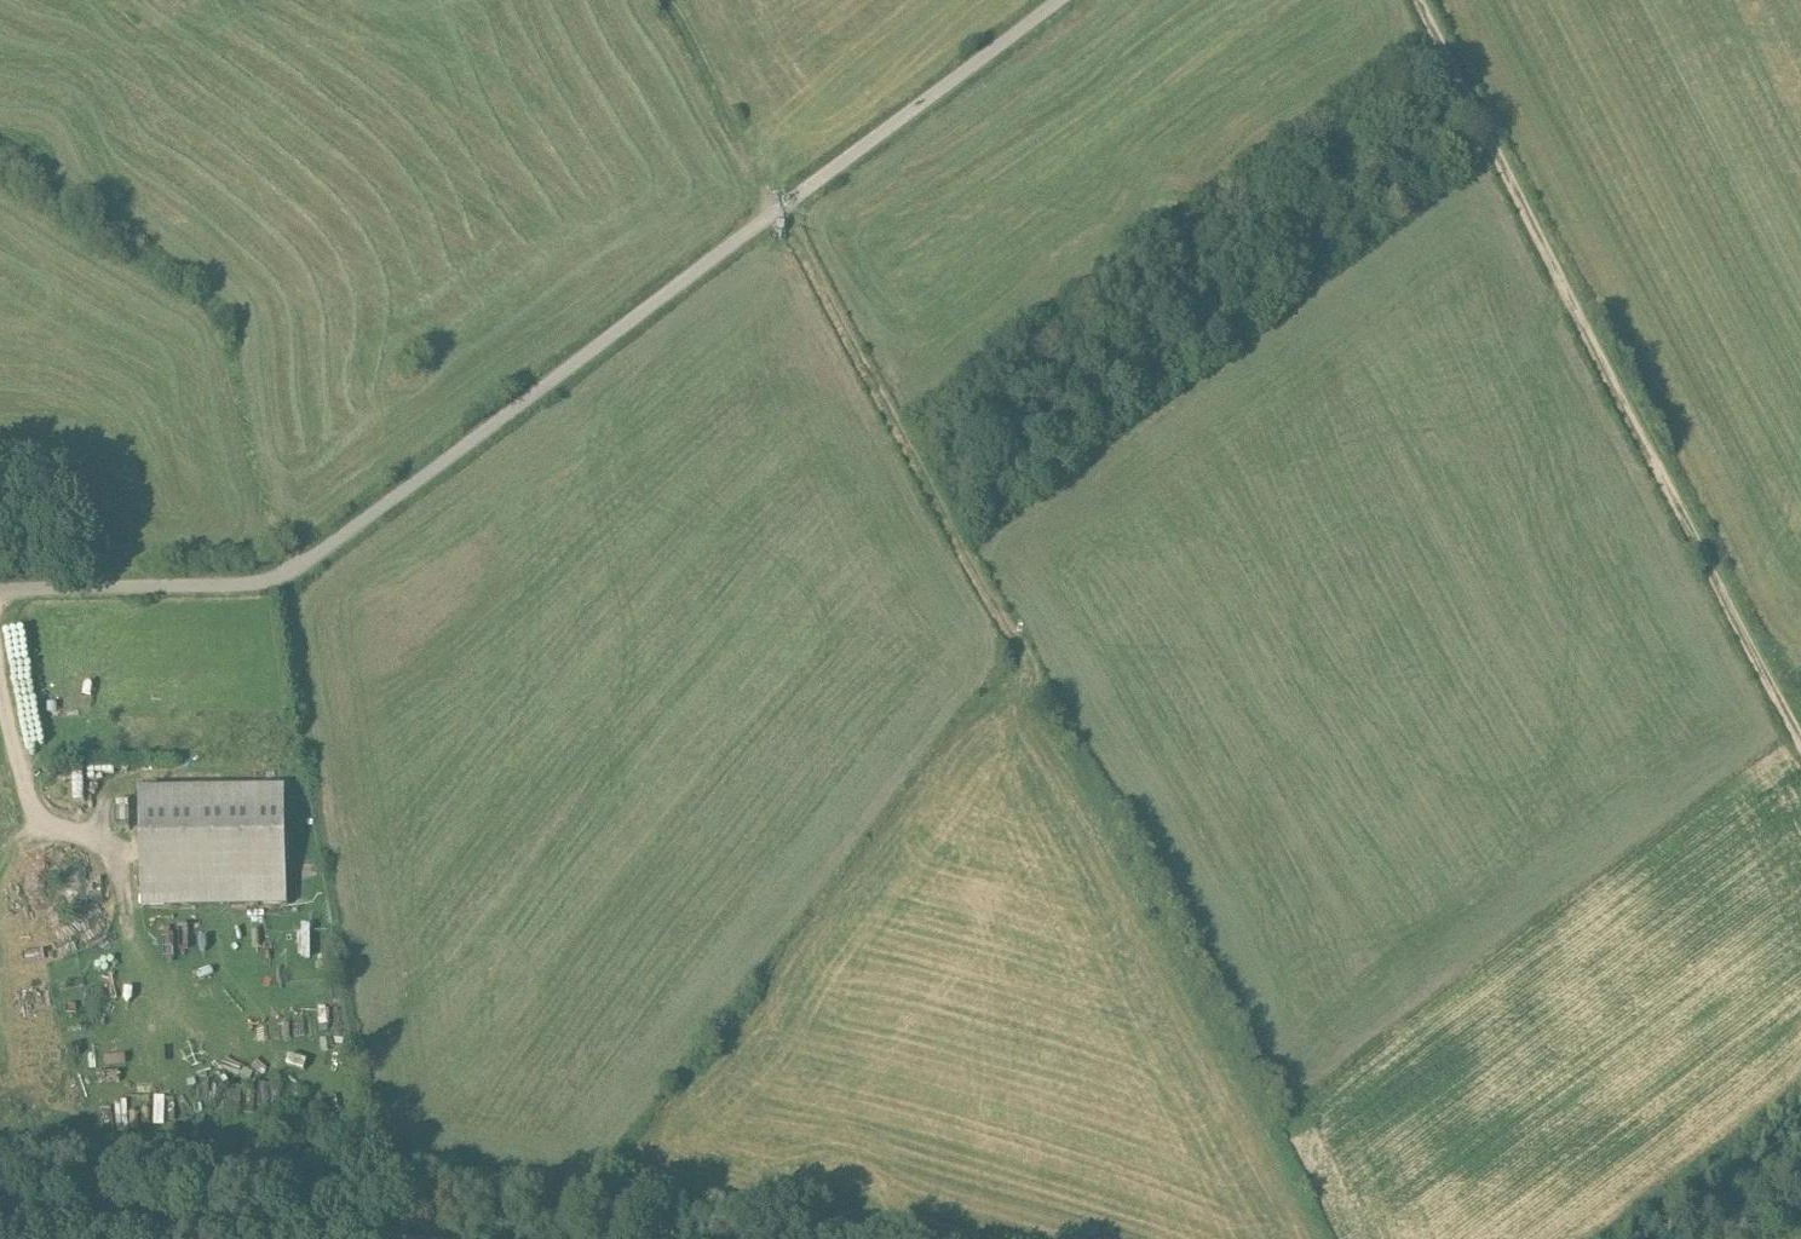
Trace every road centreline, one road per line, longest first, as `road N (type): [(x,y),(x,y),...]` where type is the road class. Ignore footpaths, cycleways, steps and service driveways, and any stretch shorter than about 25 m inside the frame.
road 1 (track): [(0,590),(285,579),(1062,0)]
road 2 (track): [(1800,743),(1419,0)]
road 3 (track): [(1018,626),(664,0)]

